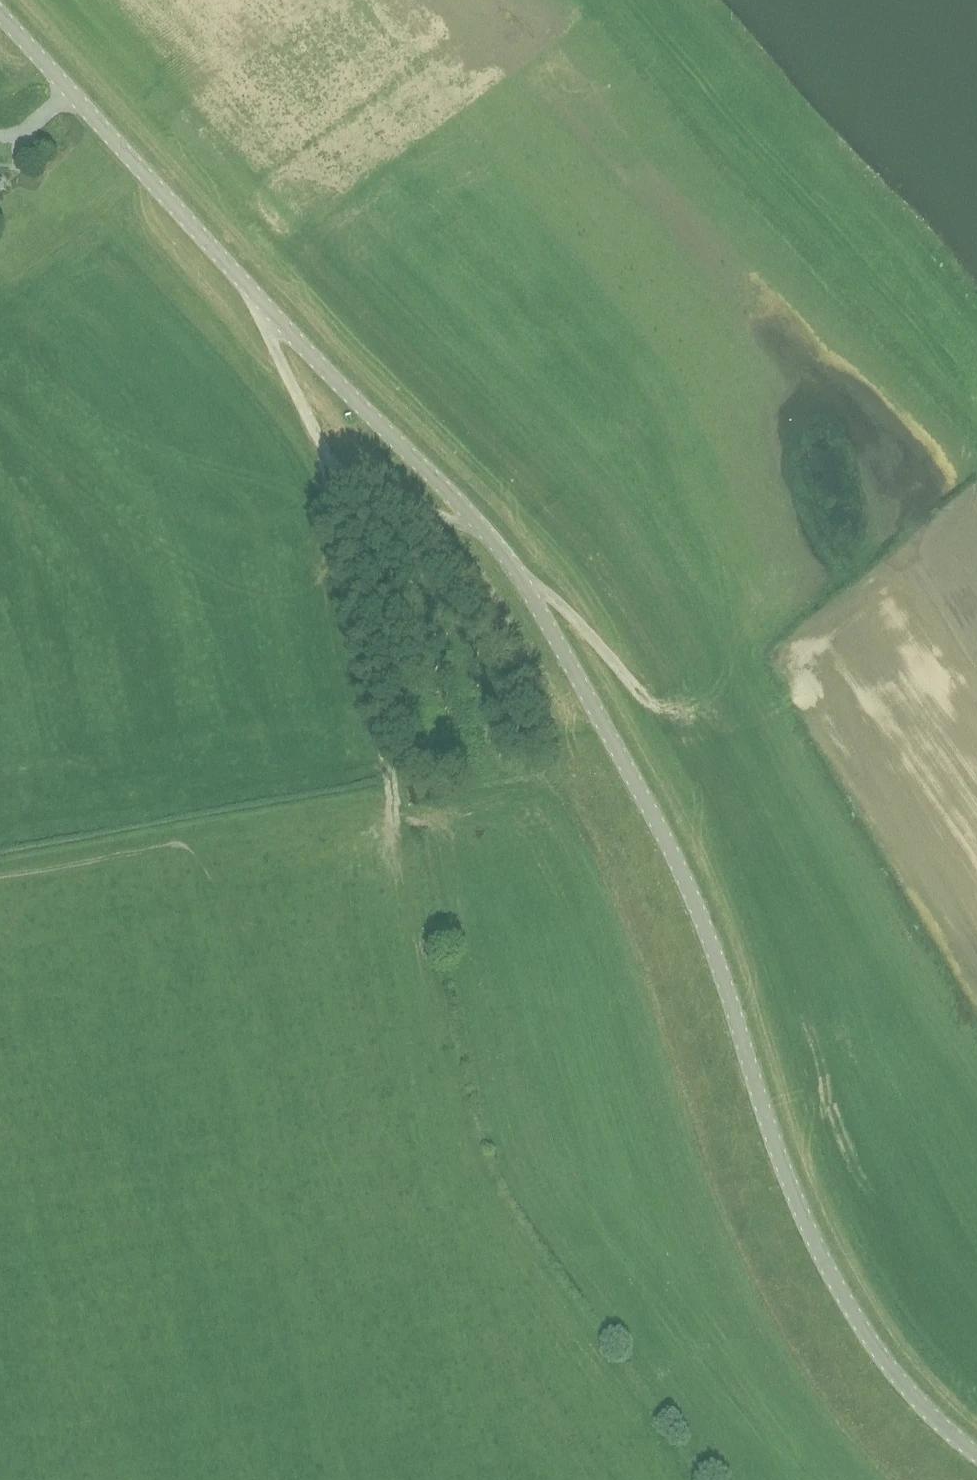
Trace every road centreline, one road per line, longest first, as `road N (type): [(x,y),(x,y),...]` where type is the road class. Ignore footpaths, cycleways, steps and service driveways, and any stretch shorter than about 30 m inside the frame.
road 1 (tertiary): [(976,1454),(902,1382),(828,1268),(773,1139),(676,860),(507,559),(0,15)]

